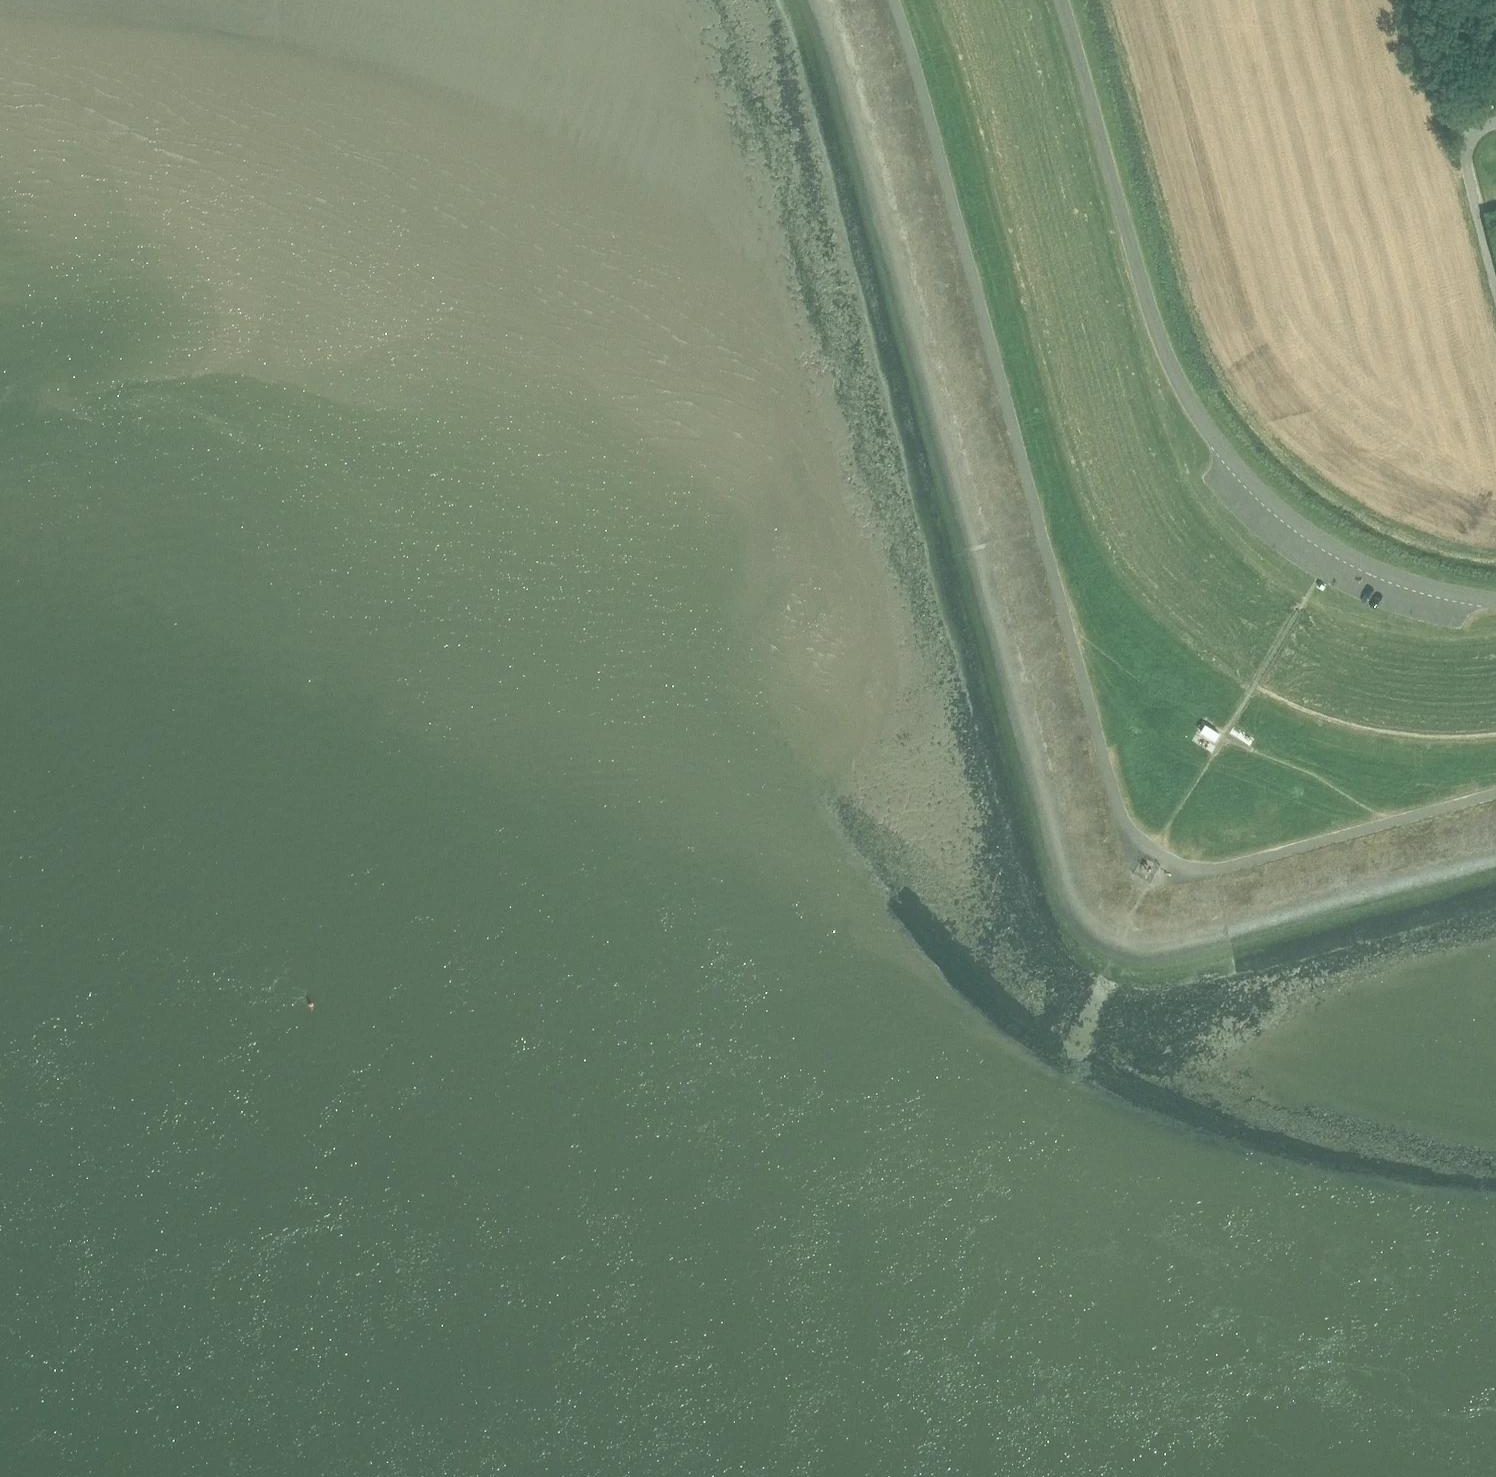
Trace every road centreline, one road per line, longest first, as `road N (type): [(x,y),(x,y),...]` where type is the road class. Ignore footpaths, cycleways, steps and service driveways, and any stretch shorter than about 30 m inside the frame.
road 1 (unclassified): [(1495,605),(1404,586),(1334,554),(1219,447),(1179,388),(1154,321),(1062,0)]
road 2 (residential): [(1495,122),(1469,138),(1466,162),(1495,276)]

